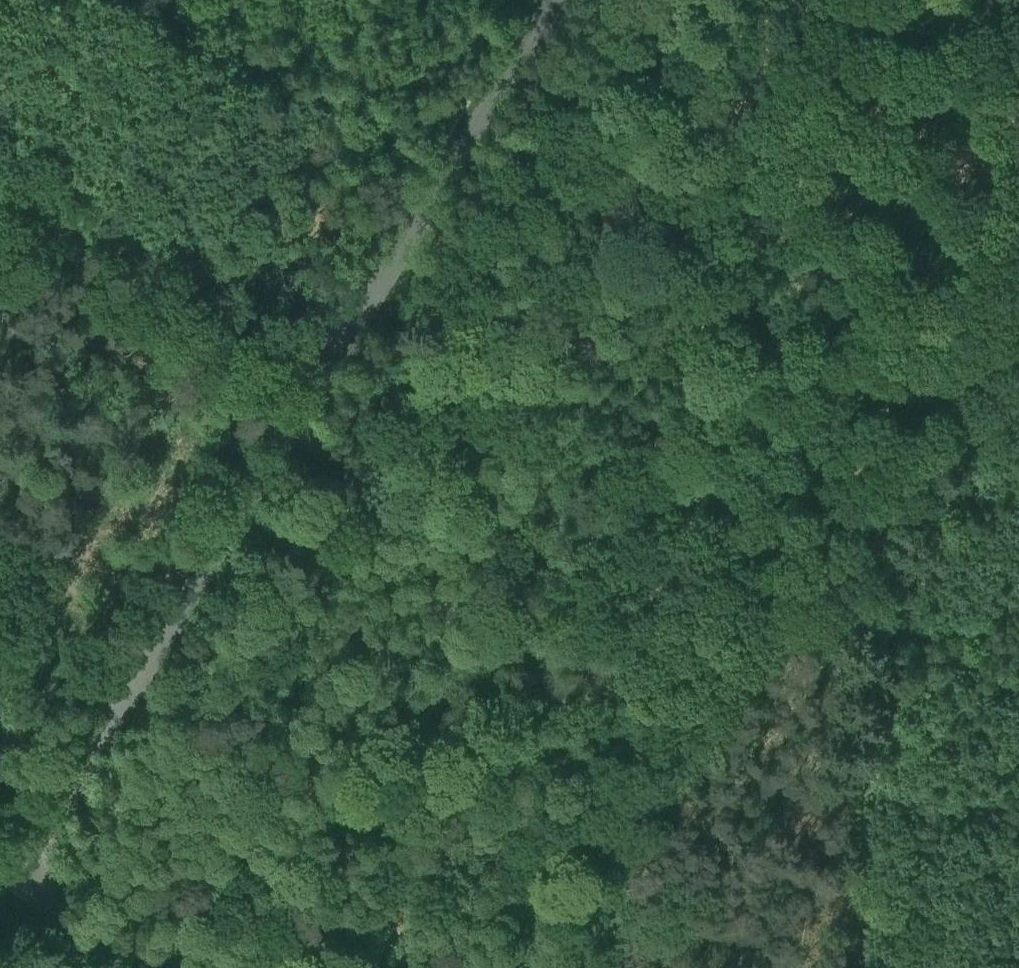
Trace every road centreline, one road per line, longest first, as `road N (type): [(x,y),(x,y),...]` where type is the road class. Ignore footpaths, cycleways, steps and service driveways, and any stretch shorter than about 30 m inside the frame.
road 1 (unclassified): [(556,0),(59,802),(9,859)]
road 2 (unclassified): [(9,859),(44,907),(76,926),(189,967)]

